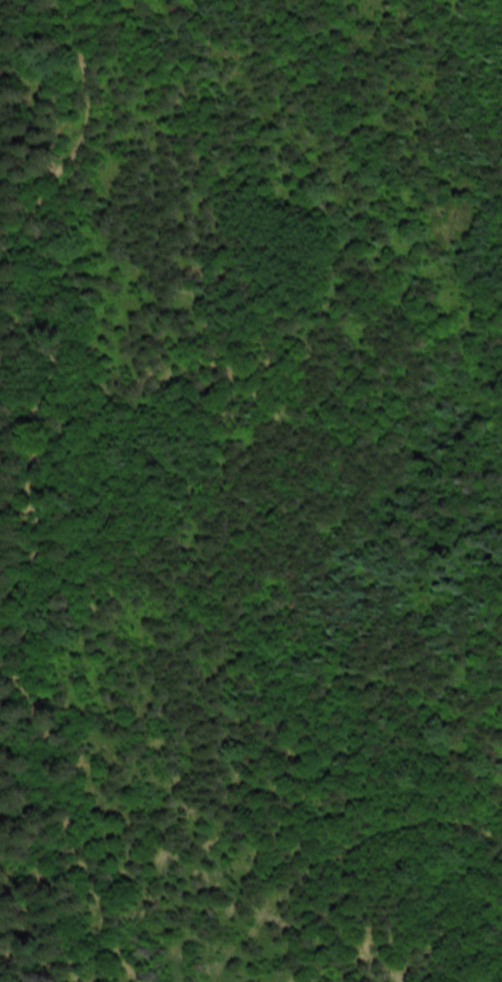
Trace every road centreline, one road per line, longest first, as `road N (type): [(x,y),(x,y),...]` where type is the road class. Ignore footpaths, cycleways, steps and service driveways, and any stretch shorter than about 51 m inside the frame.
road 1 (track): [(137,981),(102,932),(41,722),(3,656),(12,598),(39,530),(33,450),(57,367),(20,321),(8,275),(35,206),(84,139),(84,74),(63,0)]

